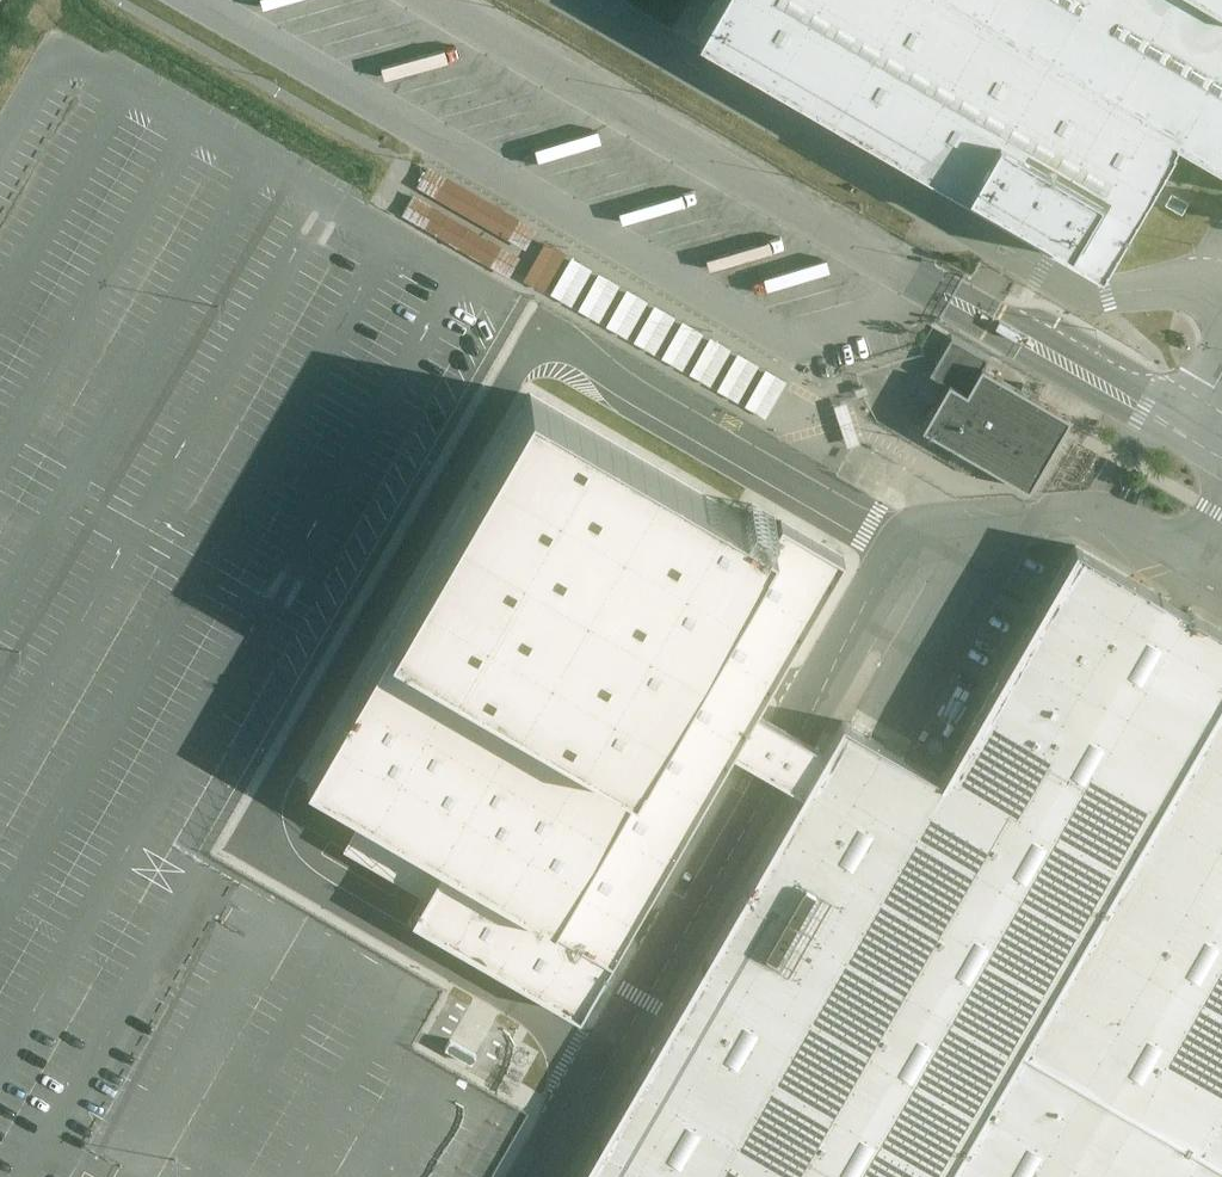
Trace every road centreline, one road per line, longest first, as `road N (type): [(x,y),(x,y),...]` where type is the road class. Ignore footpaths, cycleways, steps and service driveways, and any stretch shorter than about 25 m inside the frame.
road 1 (unclassified): [(913,544),(771,461),(523,340),(226,864),(610,1065)]
road 2 (unclassified): [(1182,434),(433,0)]
road 3 (residential): [(582,0),(1079,289),(1193,292),(1221,303)]
road 4 (unclassified): [(610,1065),(913,544)]
road 5 (unclassified): [(913,544),(948,532),(1086,519),(1120,527),(1195,569)]
road 6 (unclassified): [(545,1176),(610,1065)]

